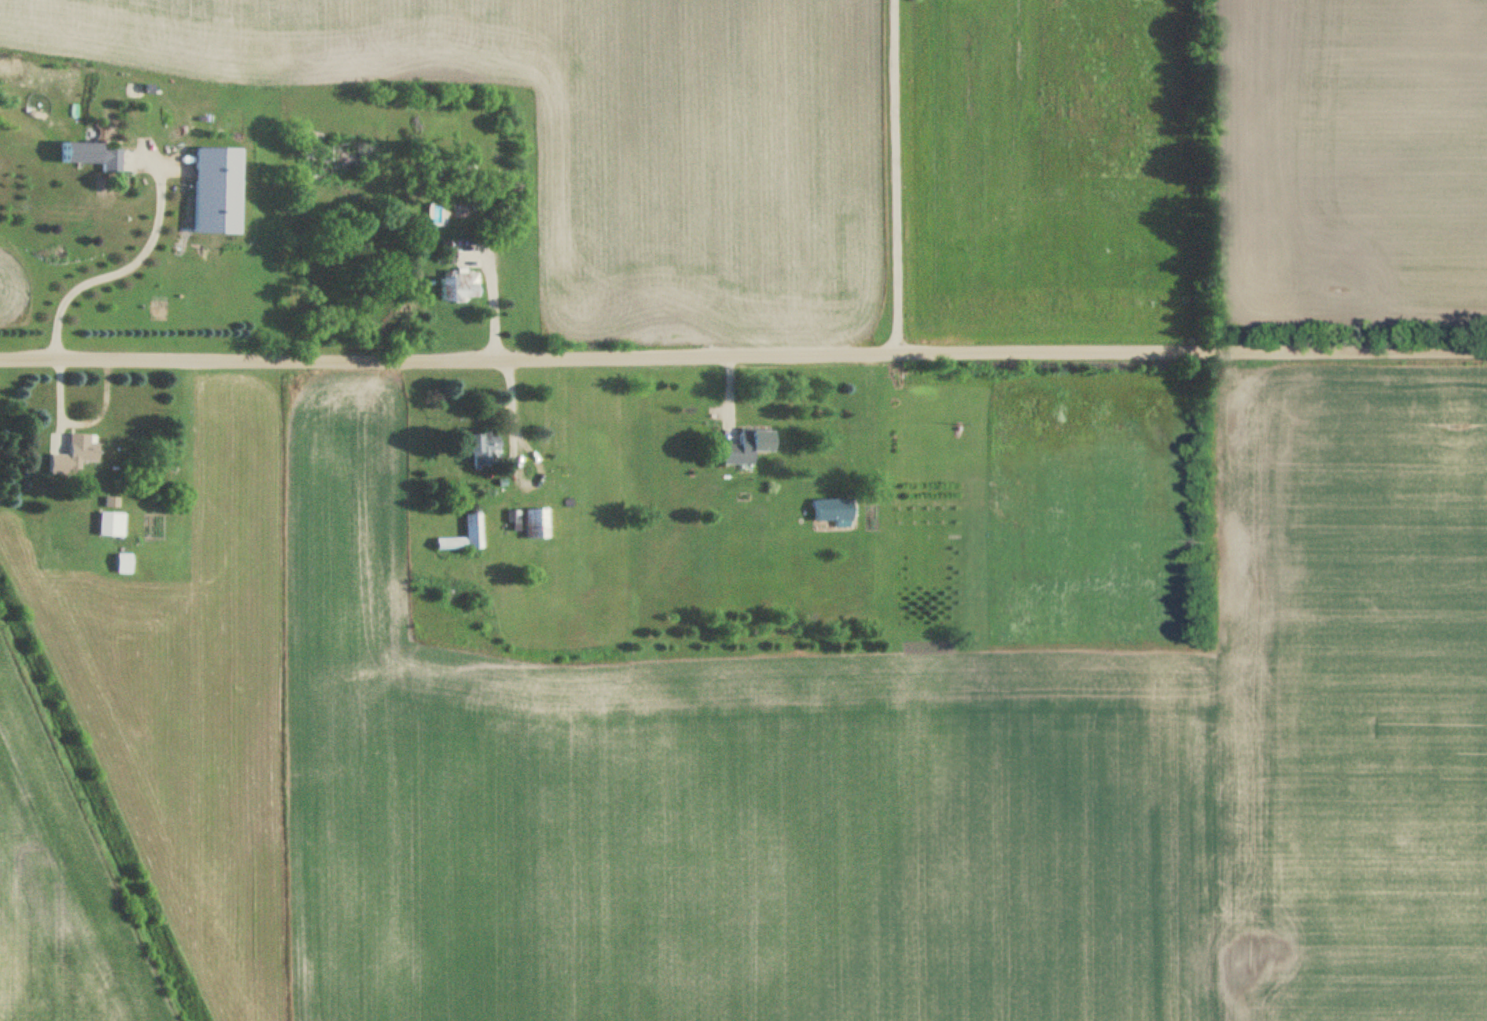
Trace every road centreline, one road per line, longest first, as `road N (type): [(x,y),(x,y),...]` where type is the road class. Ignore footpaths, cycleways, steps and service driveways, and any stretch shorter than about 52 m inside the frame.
road 1 (residential): [(0,356),(1486,348)]

